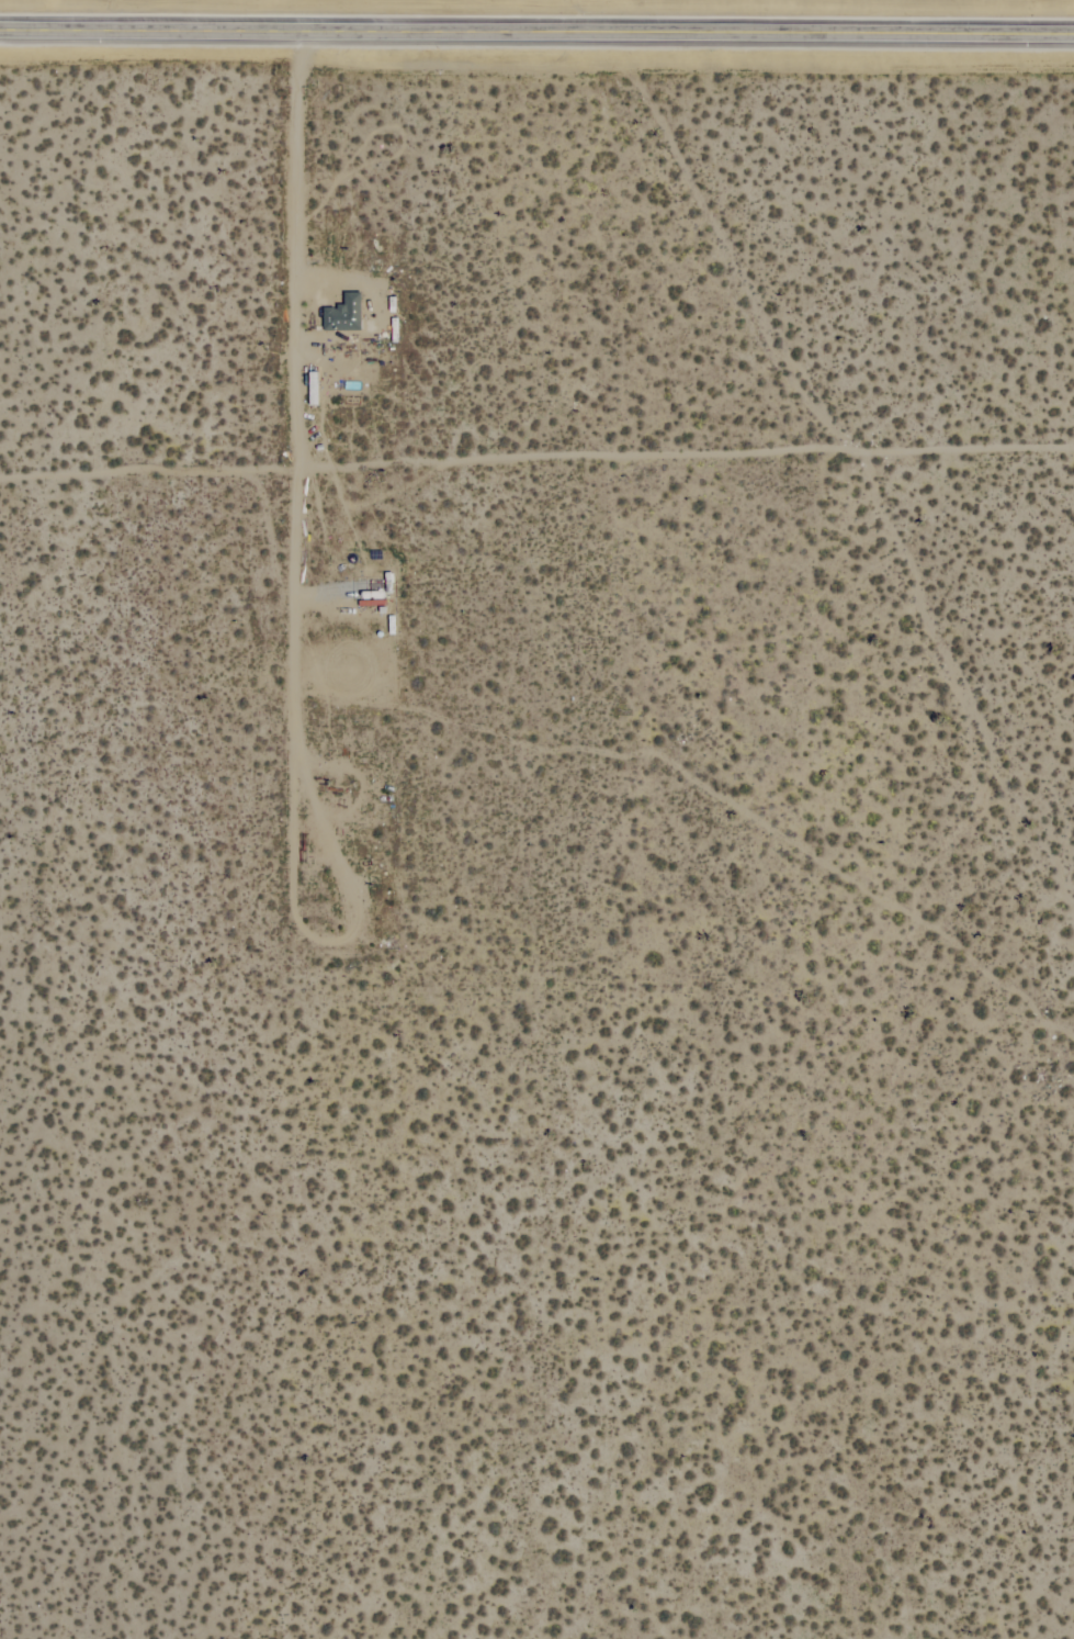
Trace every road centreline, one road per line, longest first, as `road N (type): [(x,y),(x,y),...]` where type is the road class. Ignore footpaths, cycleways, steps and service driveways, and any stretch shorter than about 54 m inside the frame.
road 1 (trunk): [(1073,32),(0,28)]

